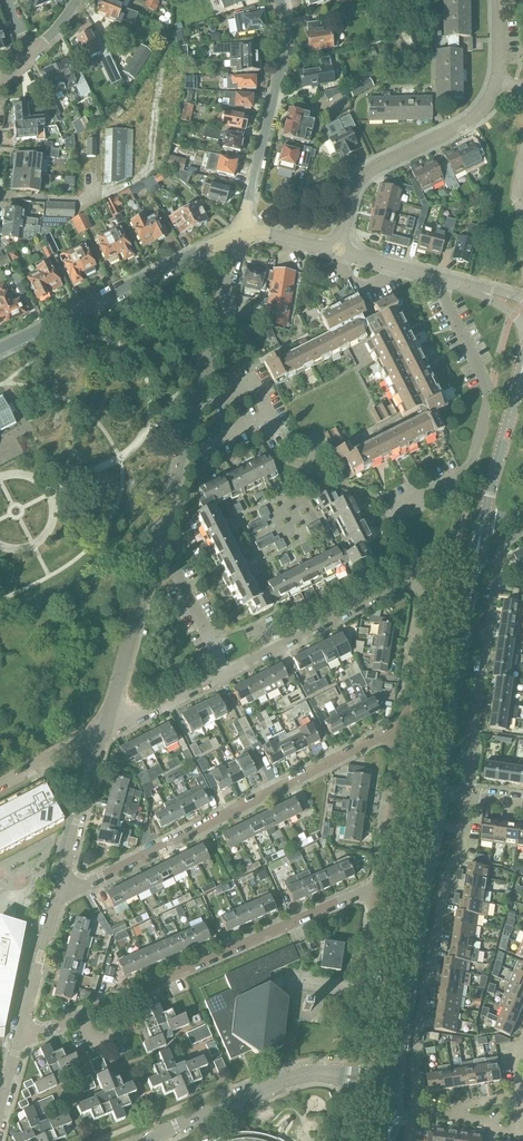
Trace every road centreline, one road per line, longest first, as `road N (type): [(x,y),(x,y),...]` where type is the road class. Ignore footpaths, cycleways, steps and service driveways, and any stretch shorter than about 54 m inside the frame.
road 1 (residential): [(21,1032),(37,1034),(361,892),(377,893)]
road 2 (residential): [(60,889),(82,888),(402,726)]
road 3 (residential): [(419,574),(389,509),(470,470),(489,395),(440,294),(443,279)]
road 4 (residential): [(414,1110),(431,946),(468,797)]
road 5 (tertiary): [(395,1084),(440,792)]
road 6 (residential): [(468,797),(497,564),(506,541),(522,531)]
road 7 (tertiary): [(440,792),(483,522)]
road 8 (tertiary): [(135,1140),(292,1076),(395,1084)]
road 9 (residential): [(0,350),(242,230)]
road 10 (residential): [(338,251),(359,182),(463,124),(489,104),(499,82)]
road 11 (residential): [(242,230),(281,59),(280,0)]
road 12 (residential): [(227,672),(419,574)]
road 13 (residential): [(188,441),(211,445),(270,413),(253,376),(218,395),(202,391)]
road 14 (residential): [(104,733),(153,560)]
road 15 (residential): [(377,893),(402,726)]
road 16 (residential): [(202,391),(242,230)]
road 17 (residential): [(60,889),(104,733)]
road 18 (tertiary): [(483,522),(522,367)]
road 19 (residential): [(402,726),(419,574)]
road 20 (residential): [(21,1032),(60,889)]
road 21 (residential): [(227,672),(180,574),(153,560)]
road 22 (residential): [(104,733),(227,672)]
road 23 (residential): [(153,560),(188,441)]
road 24 (residential): [(358,1013),(377,893)]

